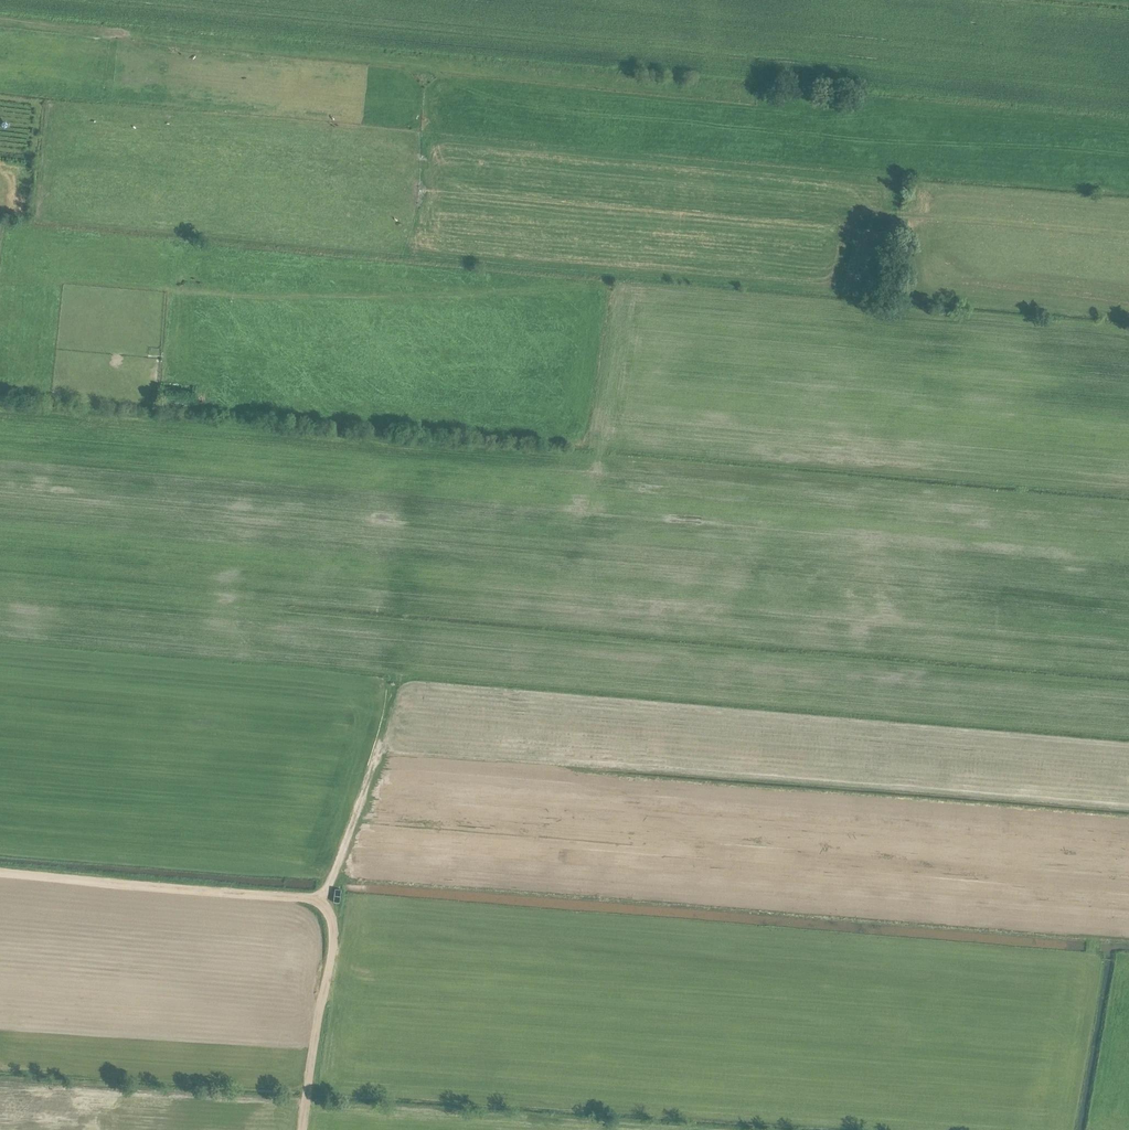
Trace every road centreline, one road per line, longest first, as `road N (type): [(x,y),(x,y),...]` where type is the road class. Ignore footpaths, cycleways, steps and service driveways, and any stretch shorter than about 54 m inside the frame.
road 1 (track): [(321,901),(0,873)]
road 2 (track): [(302,1129),(332,921),(321,901)]

